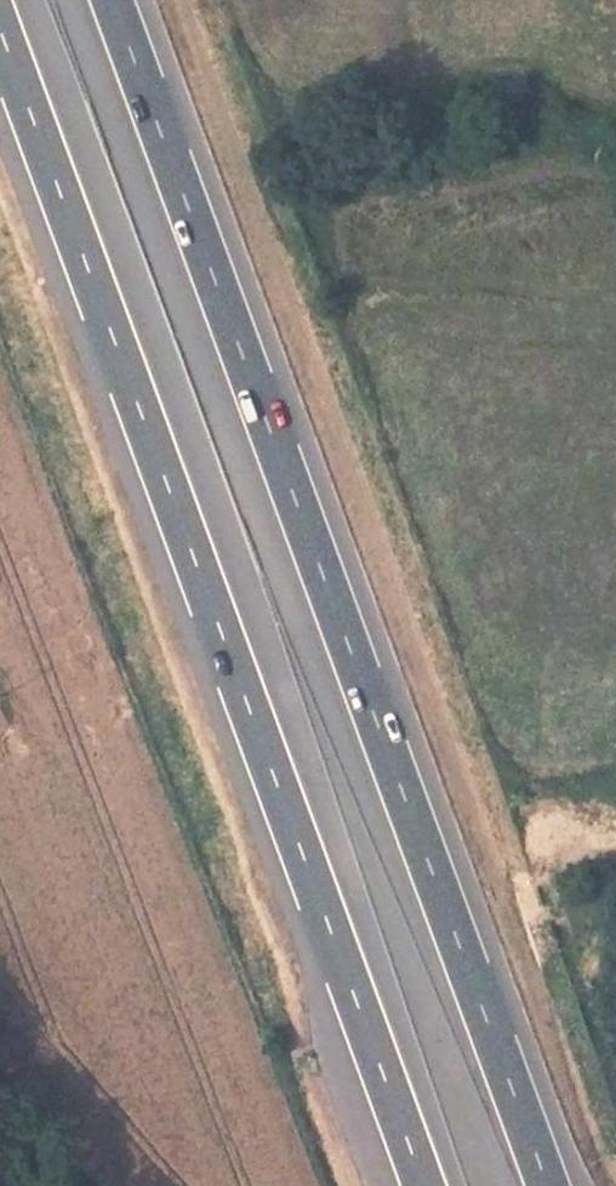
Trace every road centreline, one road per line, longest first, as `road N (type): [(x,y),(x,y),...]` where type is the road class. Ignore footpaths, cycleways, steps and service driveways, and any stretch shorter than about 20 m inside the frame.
road 1 (motorway): [(551,1185),(114,0)]
road 2 (motorway): [(0,31),(424,1185)]

